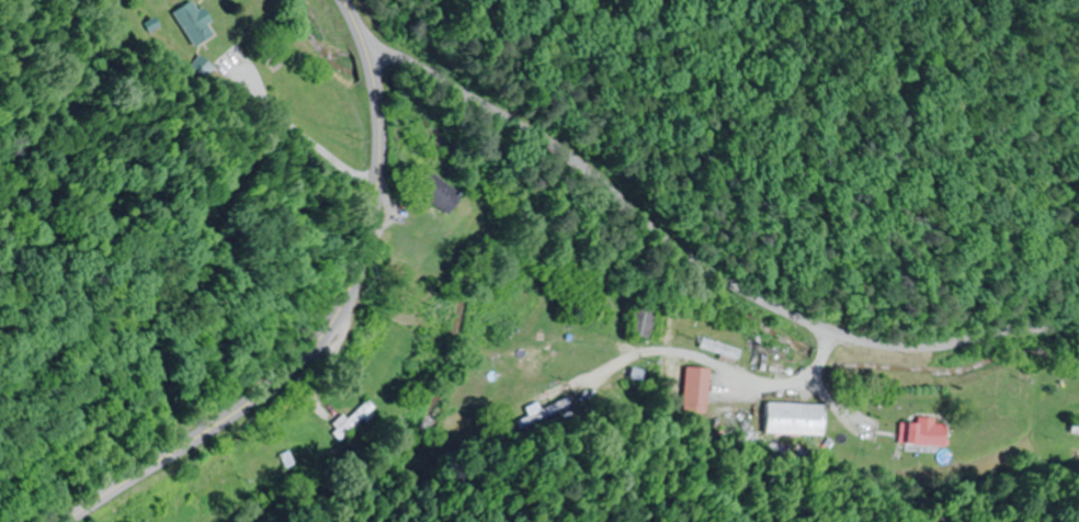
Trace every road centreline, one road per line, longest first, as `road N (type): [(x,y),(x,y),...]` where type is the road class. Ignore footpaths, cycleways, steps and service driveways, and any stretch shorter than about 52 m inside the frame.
road 1 (residential): [(364,47),(425,68),(500,113),(677,248),(867,342),(930,344),(1018,329),(1078,332)]
road 2 (secondary): [(68,521),(279,382),(348,299),(382,166),(372,72),(343,0)]
road 3 (residential): [(348,299),(498,352),(561,338)]

